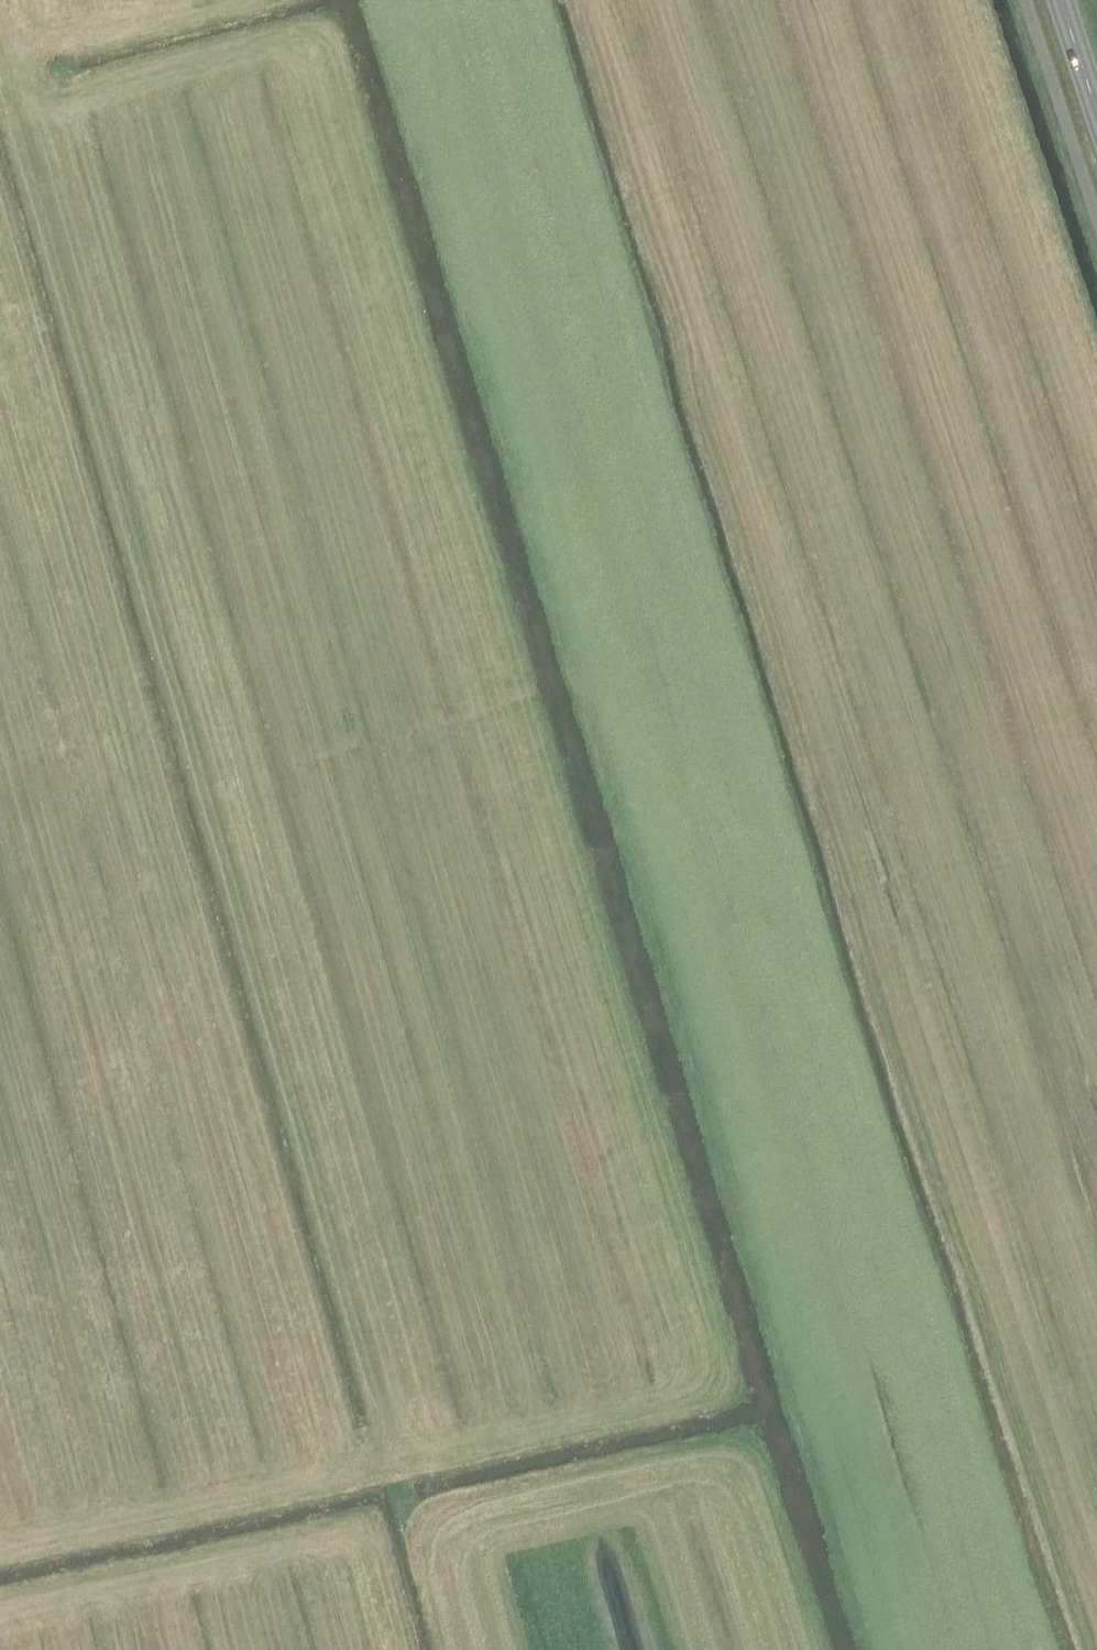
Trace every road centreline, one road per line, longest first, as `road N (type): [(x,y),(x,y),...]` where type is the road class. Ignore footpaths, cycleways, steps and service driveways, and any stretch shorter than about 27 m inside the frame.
road 1 (primary): [(1096,114),(1060,0)]

